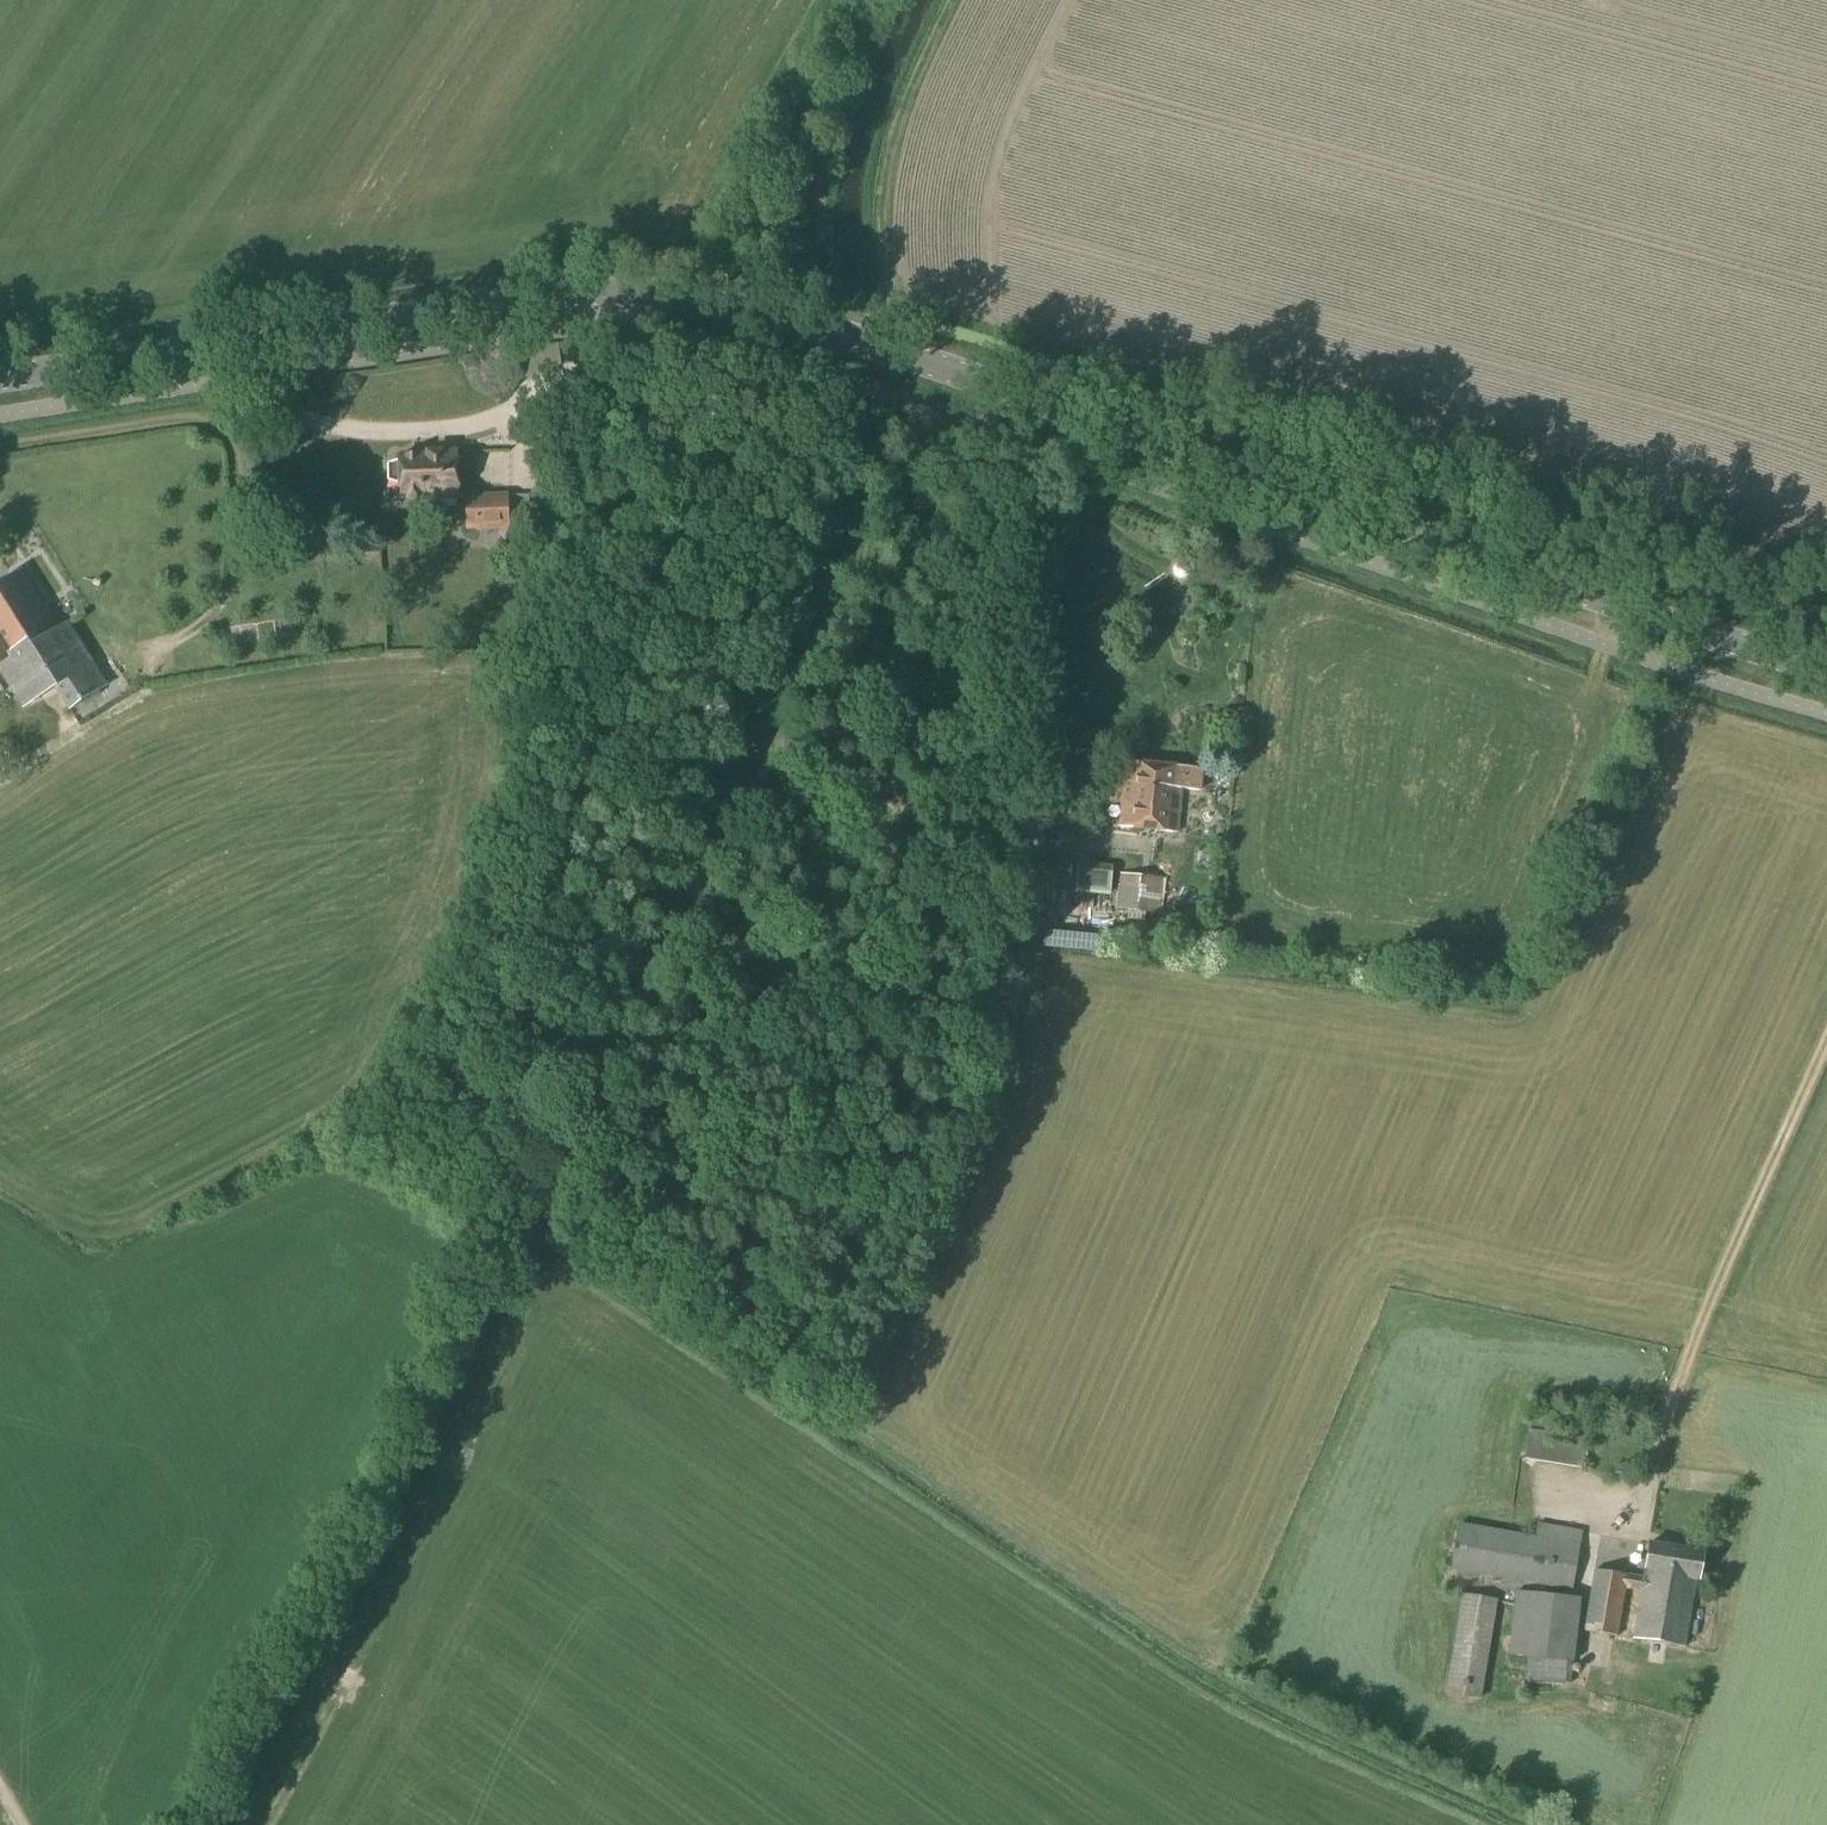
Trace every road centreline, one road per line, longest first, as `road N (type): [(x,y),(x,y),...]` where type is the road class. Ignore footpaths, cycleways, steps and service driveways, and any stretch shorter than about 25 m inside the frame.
road 1 (secondary): [(1826,675),(760,315),(700,302),(502,304),(0,381)]

